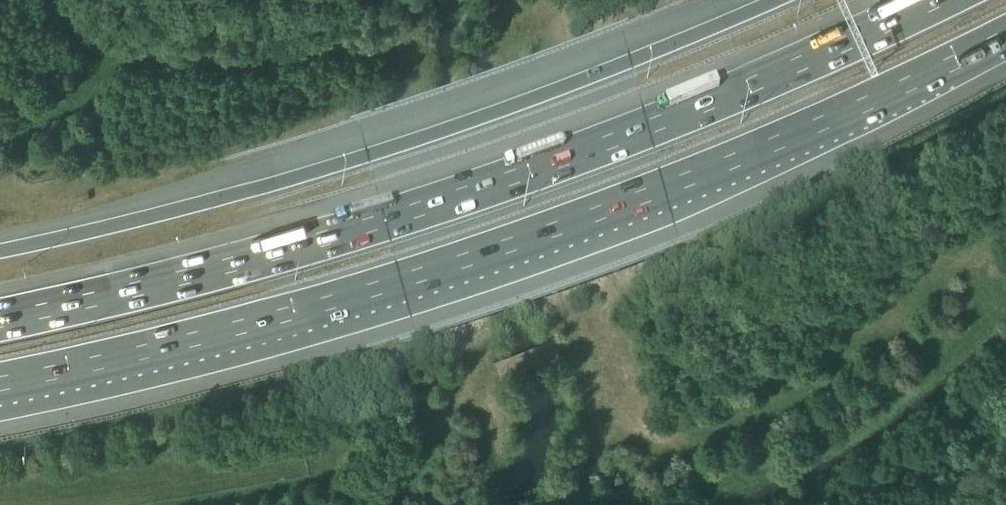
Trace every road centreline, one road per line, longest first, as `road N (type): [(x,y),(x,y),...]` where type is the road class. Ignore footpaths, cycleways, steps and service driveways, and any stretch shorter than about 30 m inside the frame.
road 1 (motorway): [(0,385),(195,341),(537,235),(814,129),(1005,36)]
road 2 (motorway): [(928,0),(650,128),(386,220),(0,321)]
road 3 (motorway): [(770,0),(512,106),(368,155),(0,251)]

